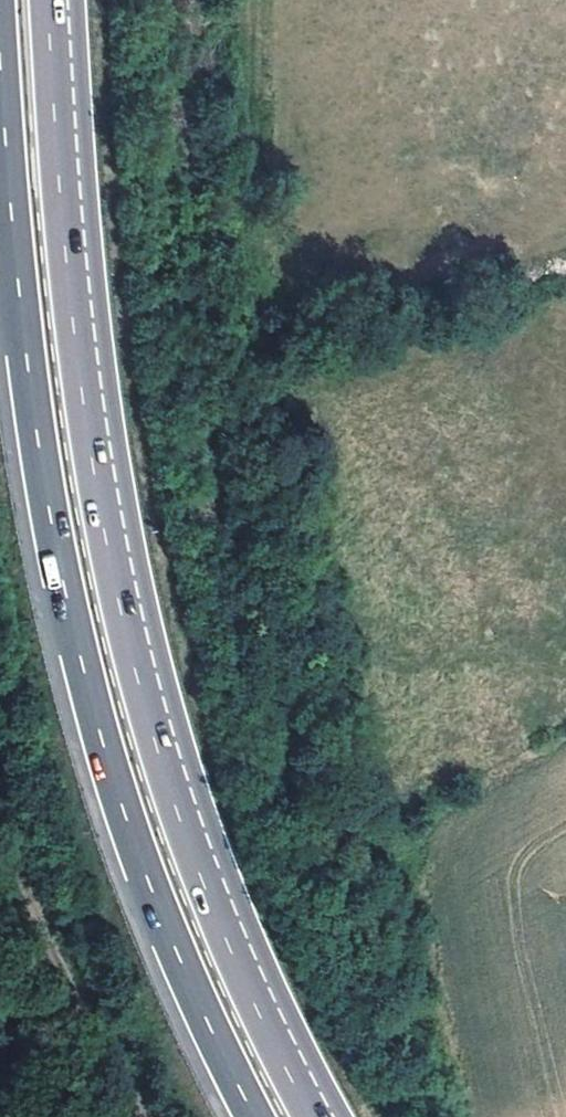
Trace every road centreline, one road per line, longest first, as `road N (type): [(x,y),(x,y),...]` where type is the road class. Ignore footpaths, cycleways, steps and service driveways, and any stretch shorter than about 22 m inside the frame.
road 1 (motorway): [(316,1116),(237,951),(192,829),(127,601),(102,483),(77,274),(57,0)]
road 2 (motorway): [(0,77),(36,429),(99,728),(175,945),(256,1116)]
road 3 (track): [(150,1116),(56,957),(0,801)]

